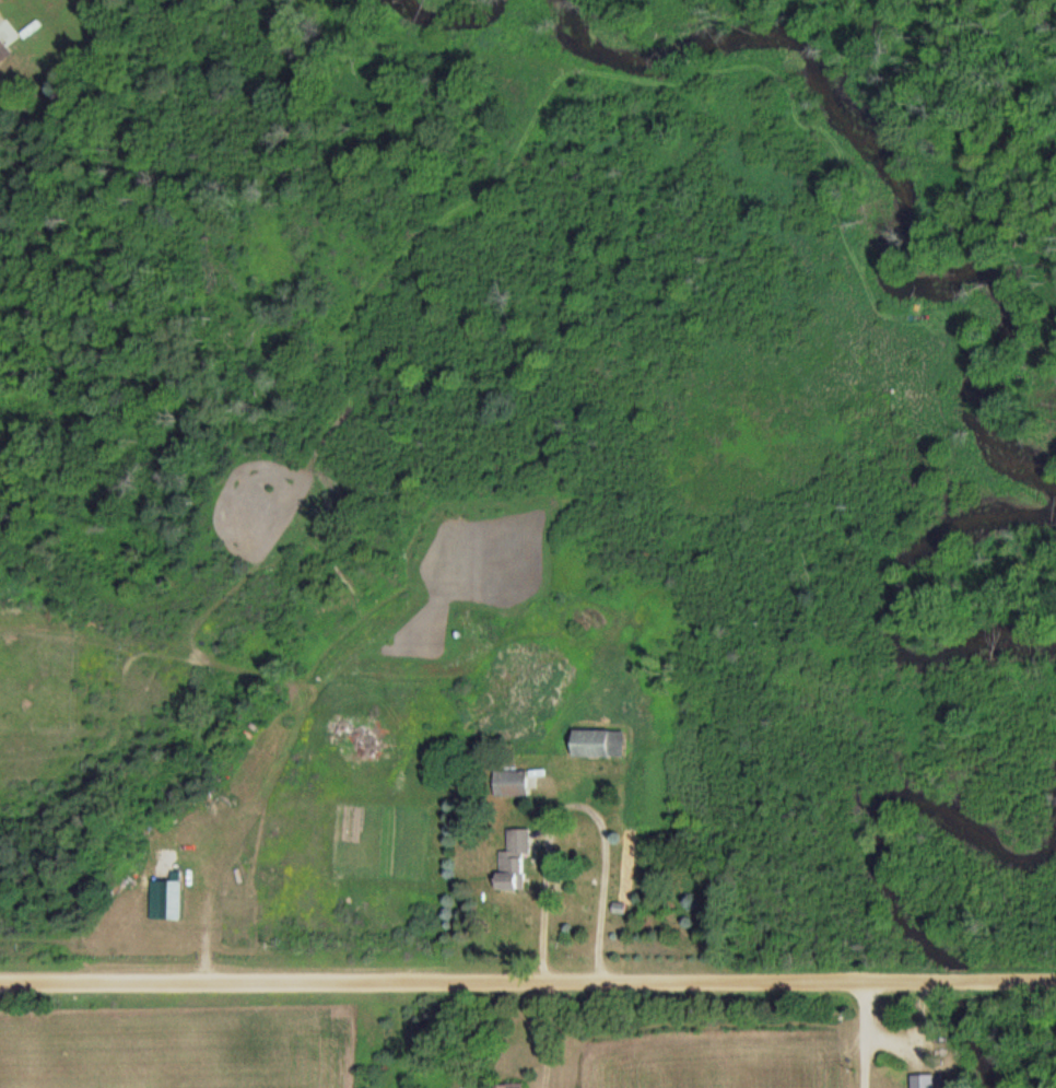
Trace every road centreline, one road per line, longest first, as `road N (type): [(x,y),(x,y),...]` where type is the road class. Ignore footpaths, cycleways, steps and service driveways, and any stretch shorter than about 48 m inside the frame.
road 1 (residential): [(1055,976),(0,976)]

